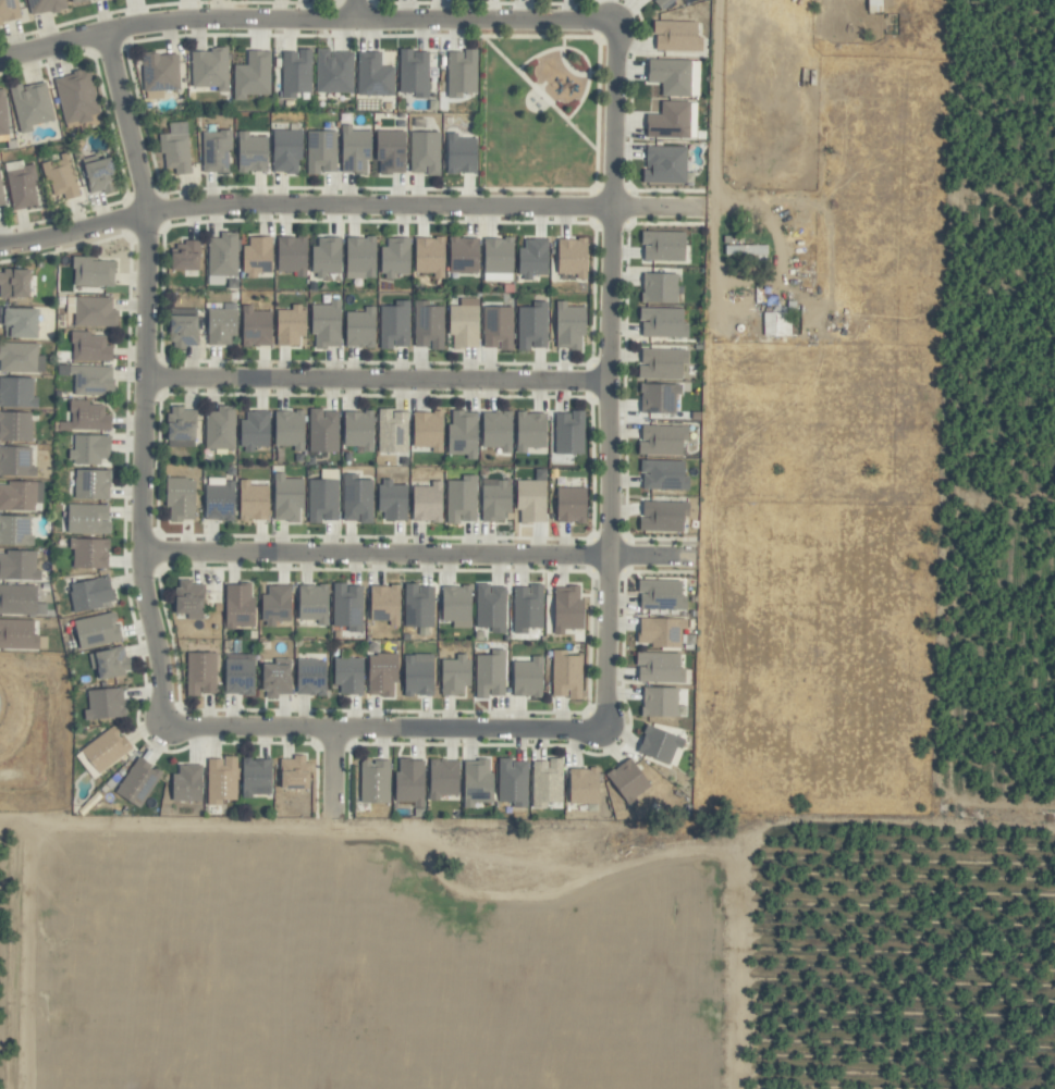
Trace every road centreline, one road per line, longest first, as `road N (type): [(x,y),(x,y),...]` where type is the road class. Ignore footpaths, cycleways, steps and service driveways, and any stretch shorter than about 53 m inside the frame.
road 1 (residential): [(703,210),(194,208),(0,247)]
road 2 (residential): [(616,24),(605,730)]
road 3 (residential): [(106,32),(147,201),(144,587),(162,664),(164,727)]
road 4 (residential): [(695,560),(143,553)]
road 5 (residential): [(106,32),(206,21),(616,24)]
road 6 (residential): [(609,384),(147,378)]
road 7 (residential): [(605,730),(164,727)]

